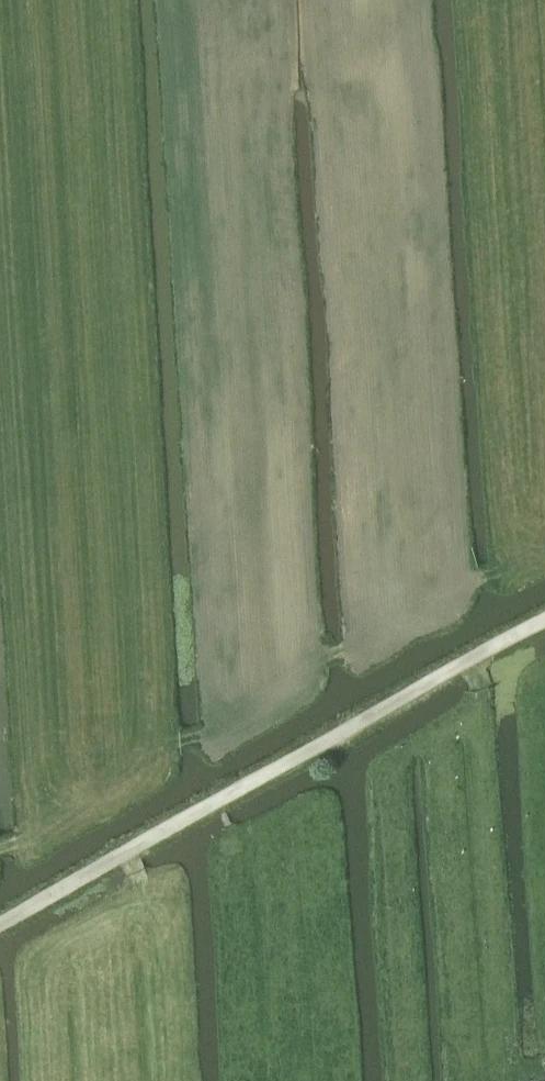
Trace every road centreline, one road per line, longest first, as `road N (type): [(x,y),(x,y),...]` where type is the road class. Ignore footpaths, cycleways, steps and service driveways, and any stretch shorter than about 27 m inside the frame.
road 1 (track): [(0,927),(544,624)]

